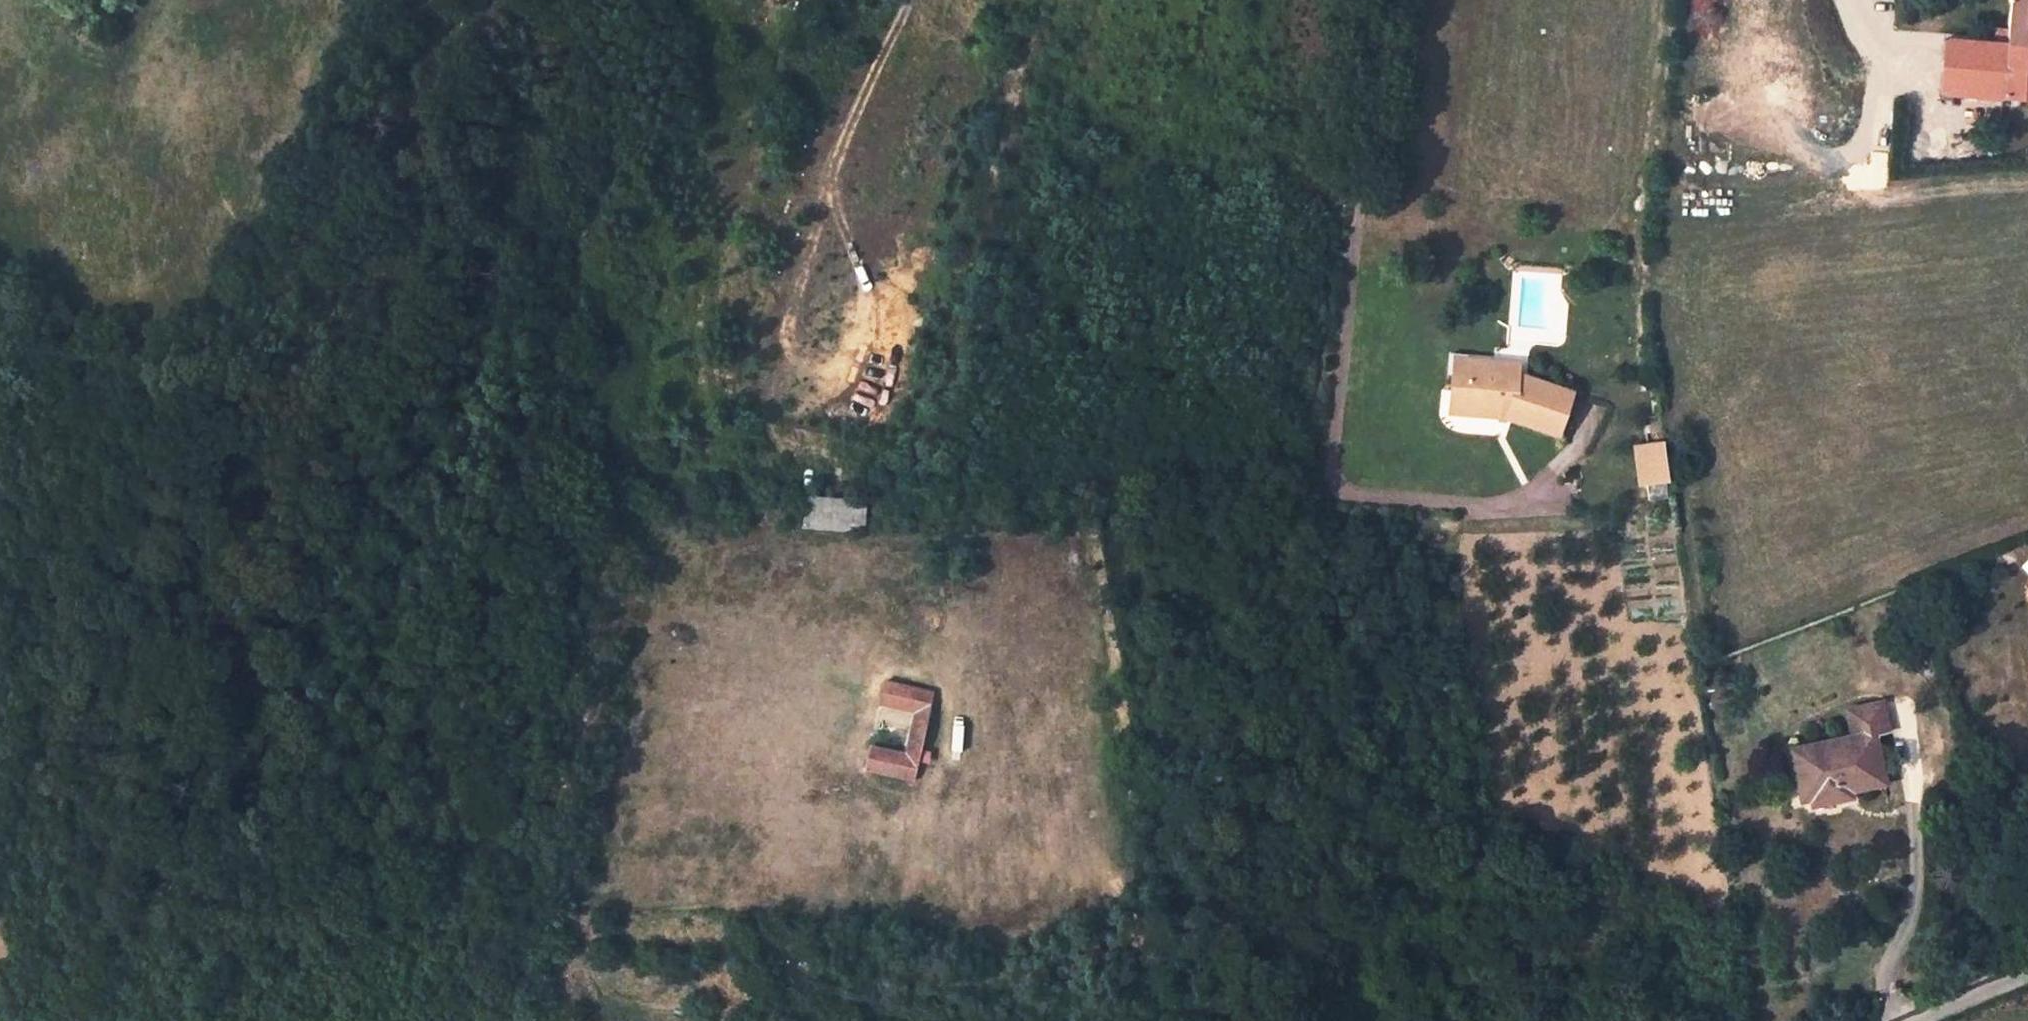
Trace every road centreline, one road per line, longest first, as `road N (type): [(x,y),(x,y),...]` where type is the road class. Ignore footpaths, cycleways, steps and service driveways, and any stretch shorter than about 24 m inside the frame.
road 1 (track): [(829,186),(900,0)]
road 2 (unclassified): [(1910,1020),(2027,973)]

